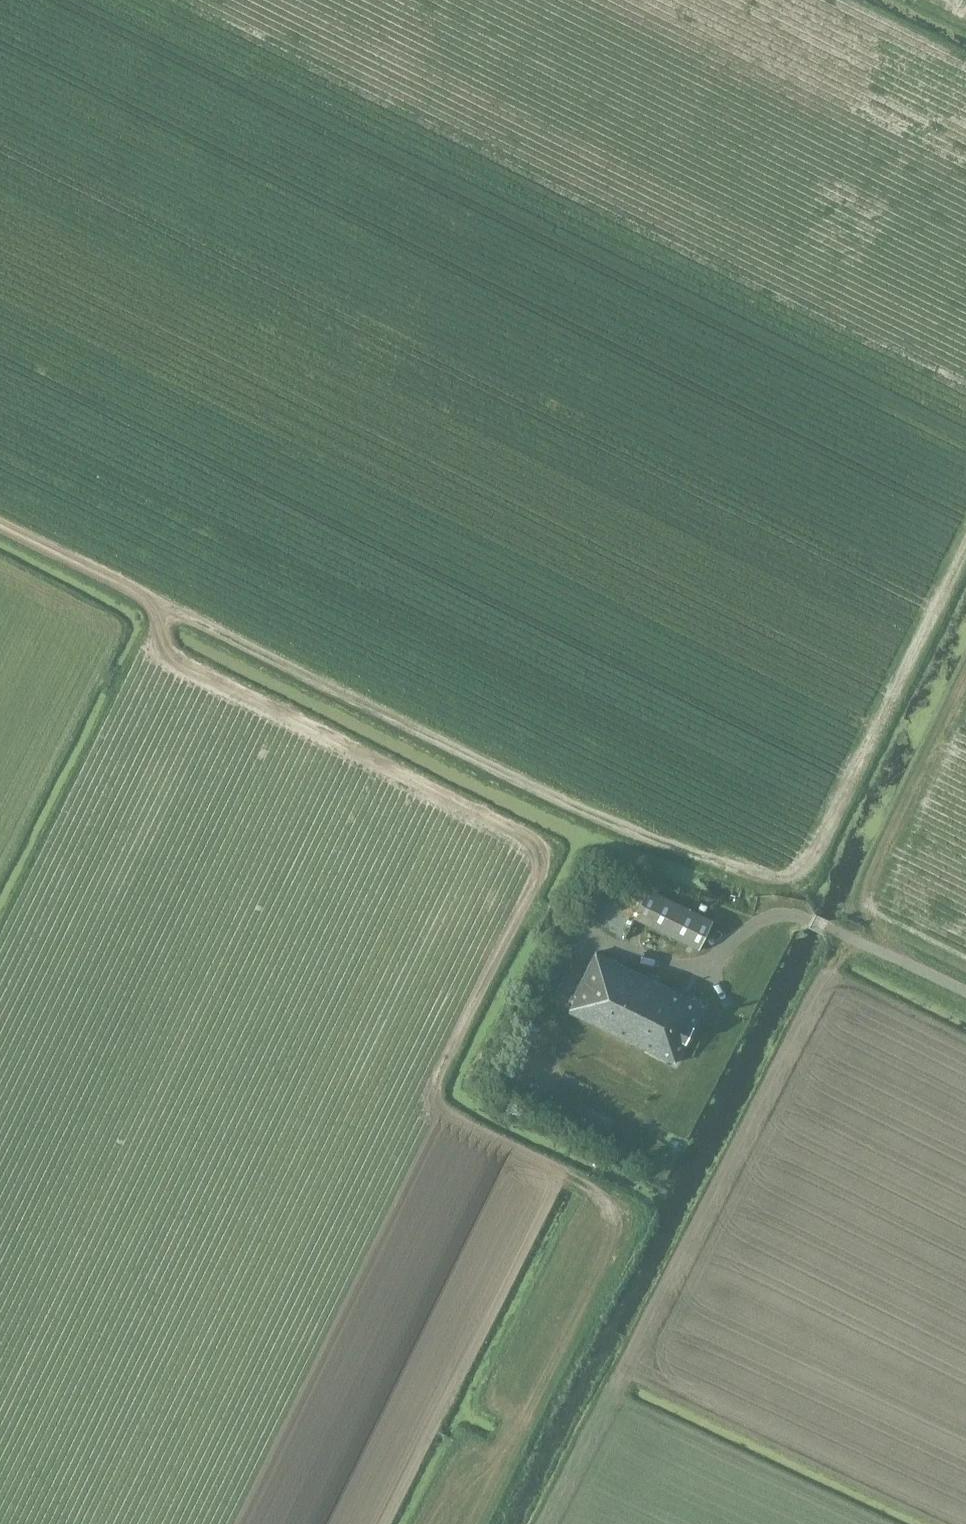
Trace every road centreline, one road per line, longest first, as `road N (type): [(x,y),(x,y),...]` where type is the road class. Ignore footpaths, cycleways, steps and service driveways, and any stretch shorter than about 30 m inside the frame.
road 1 (track): [(475,1523),(630,1218),(612,1198),(447,1117),(434,1099),(438,1071),(550,852),(147,649),(154,613),(0,535)]

